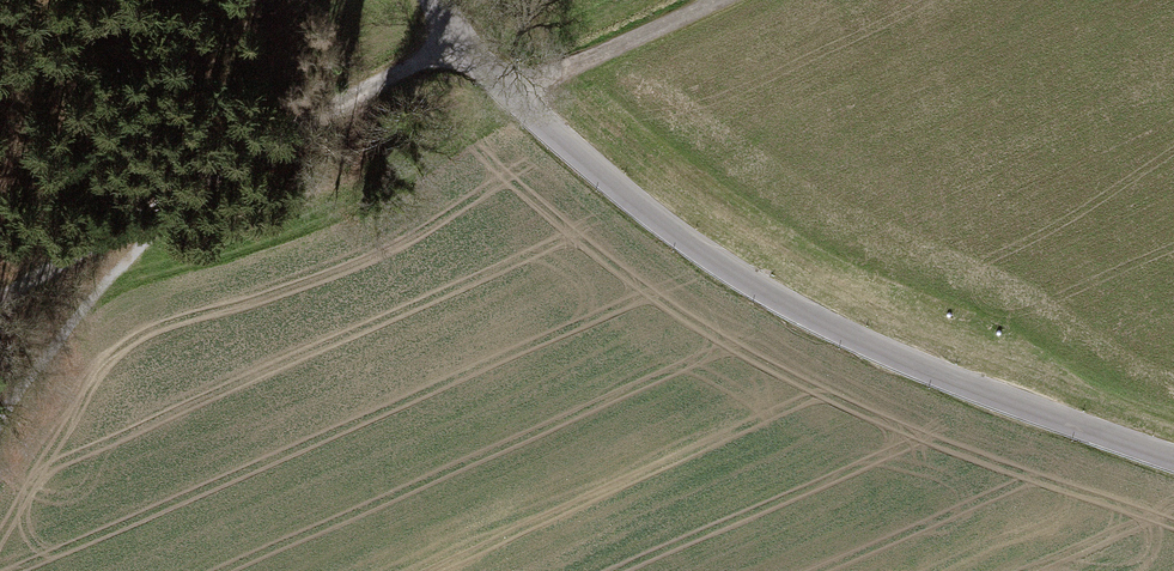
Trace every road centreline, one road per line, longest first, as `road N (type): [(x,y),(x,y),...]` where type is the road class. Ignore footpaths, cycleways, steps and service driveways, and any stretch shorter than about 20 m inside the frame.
road 1 (tertiary): [(1173,457),(907,360),(753,284),(615,184),(475,46),(441,0)]
road 2 (motorway): [(378,570),(728,0)]
road 3 (motorway): [(553,0),(203,570)]
road 4 (track): [(475,46),(223,165),(146,210)]
road 5 (track): [(522,95),(712,0)]
road 6 (track): [(146,210),(0,298)]

